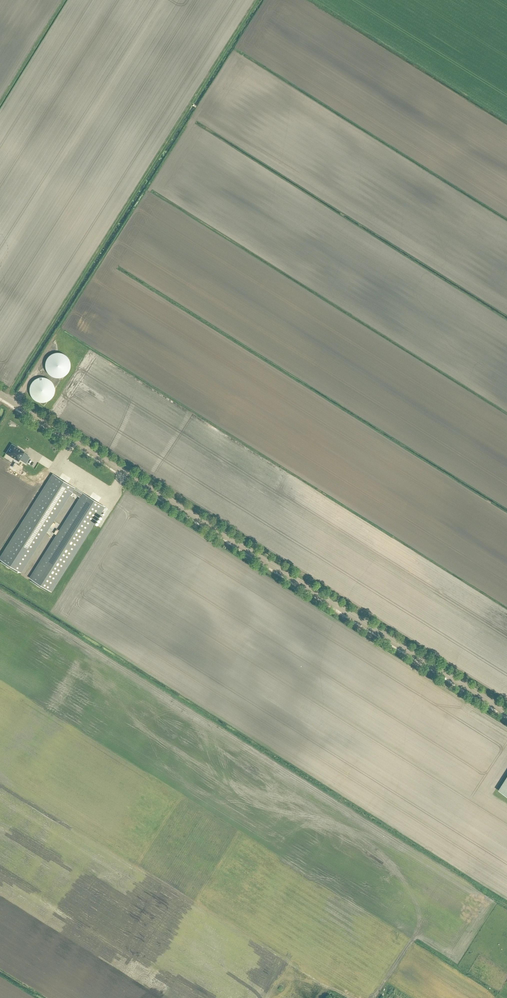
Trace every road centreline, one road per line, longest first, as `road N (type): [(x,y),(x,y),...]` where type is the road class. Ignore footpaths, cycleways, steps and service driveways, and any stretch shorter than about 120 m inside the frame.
road 1 (unclassified): [(506,712),(0,393)]
road 2 (track): [(255,0),(3,395)]

